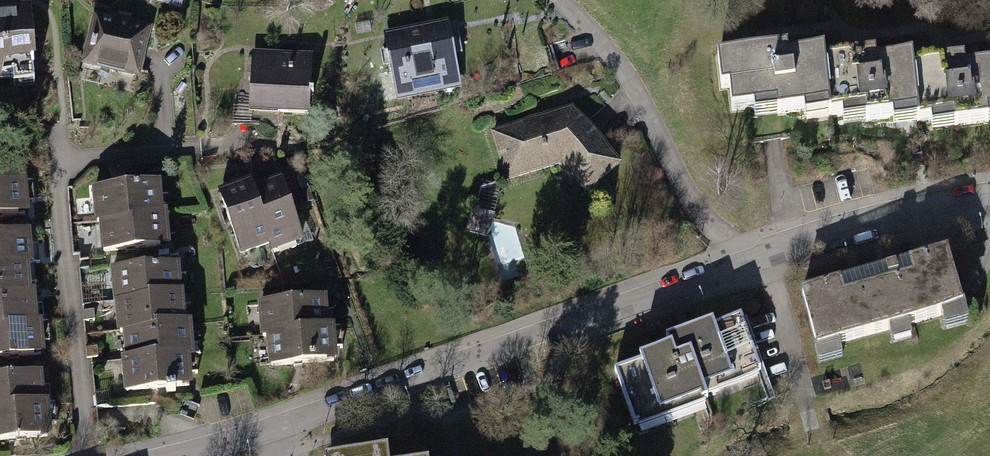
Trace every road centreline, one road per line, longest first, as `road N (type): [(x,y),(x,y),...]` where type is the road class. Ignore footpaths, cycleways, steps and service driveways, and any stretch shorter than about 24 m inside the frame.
road 1 (residential): [(989,198),(793,243),(492,354),(174,455)]
road 2 (track): [(757,257),(727,245),(687,194),(601,42),(554,0)]

